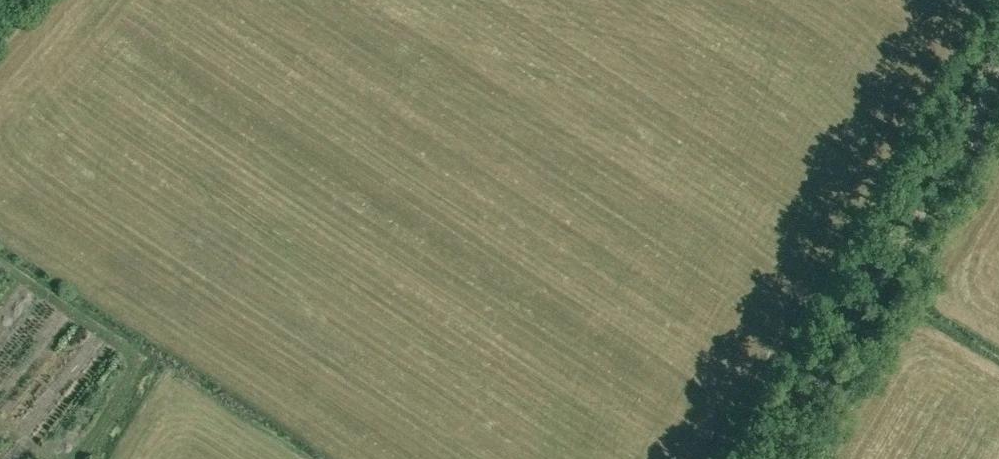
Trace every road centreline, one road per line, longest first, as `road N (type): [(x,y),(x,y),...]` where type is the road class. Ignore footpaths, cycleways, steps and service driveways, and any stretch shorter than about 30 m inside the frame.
road 1 (unclassified): [(776,458),(998,74)]

